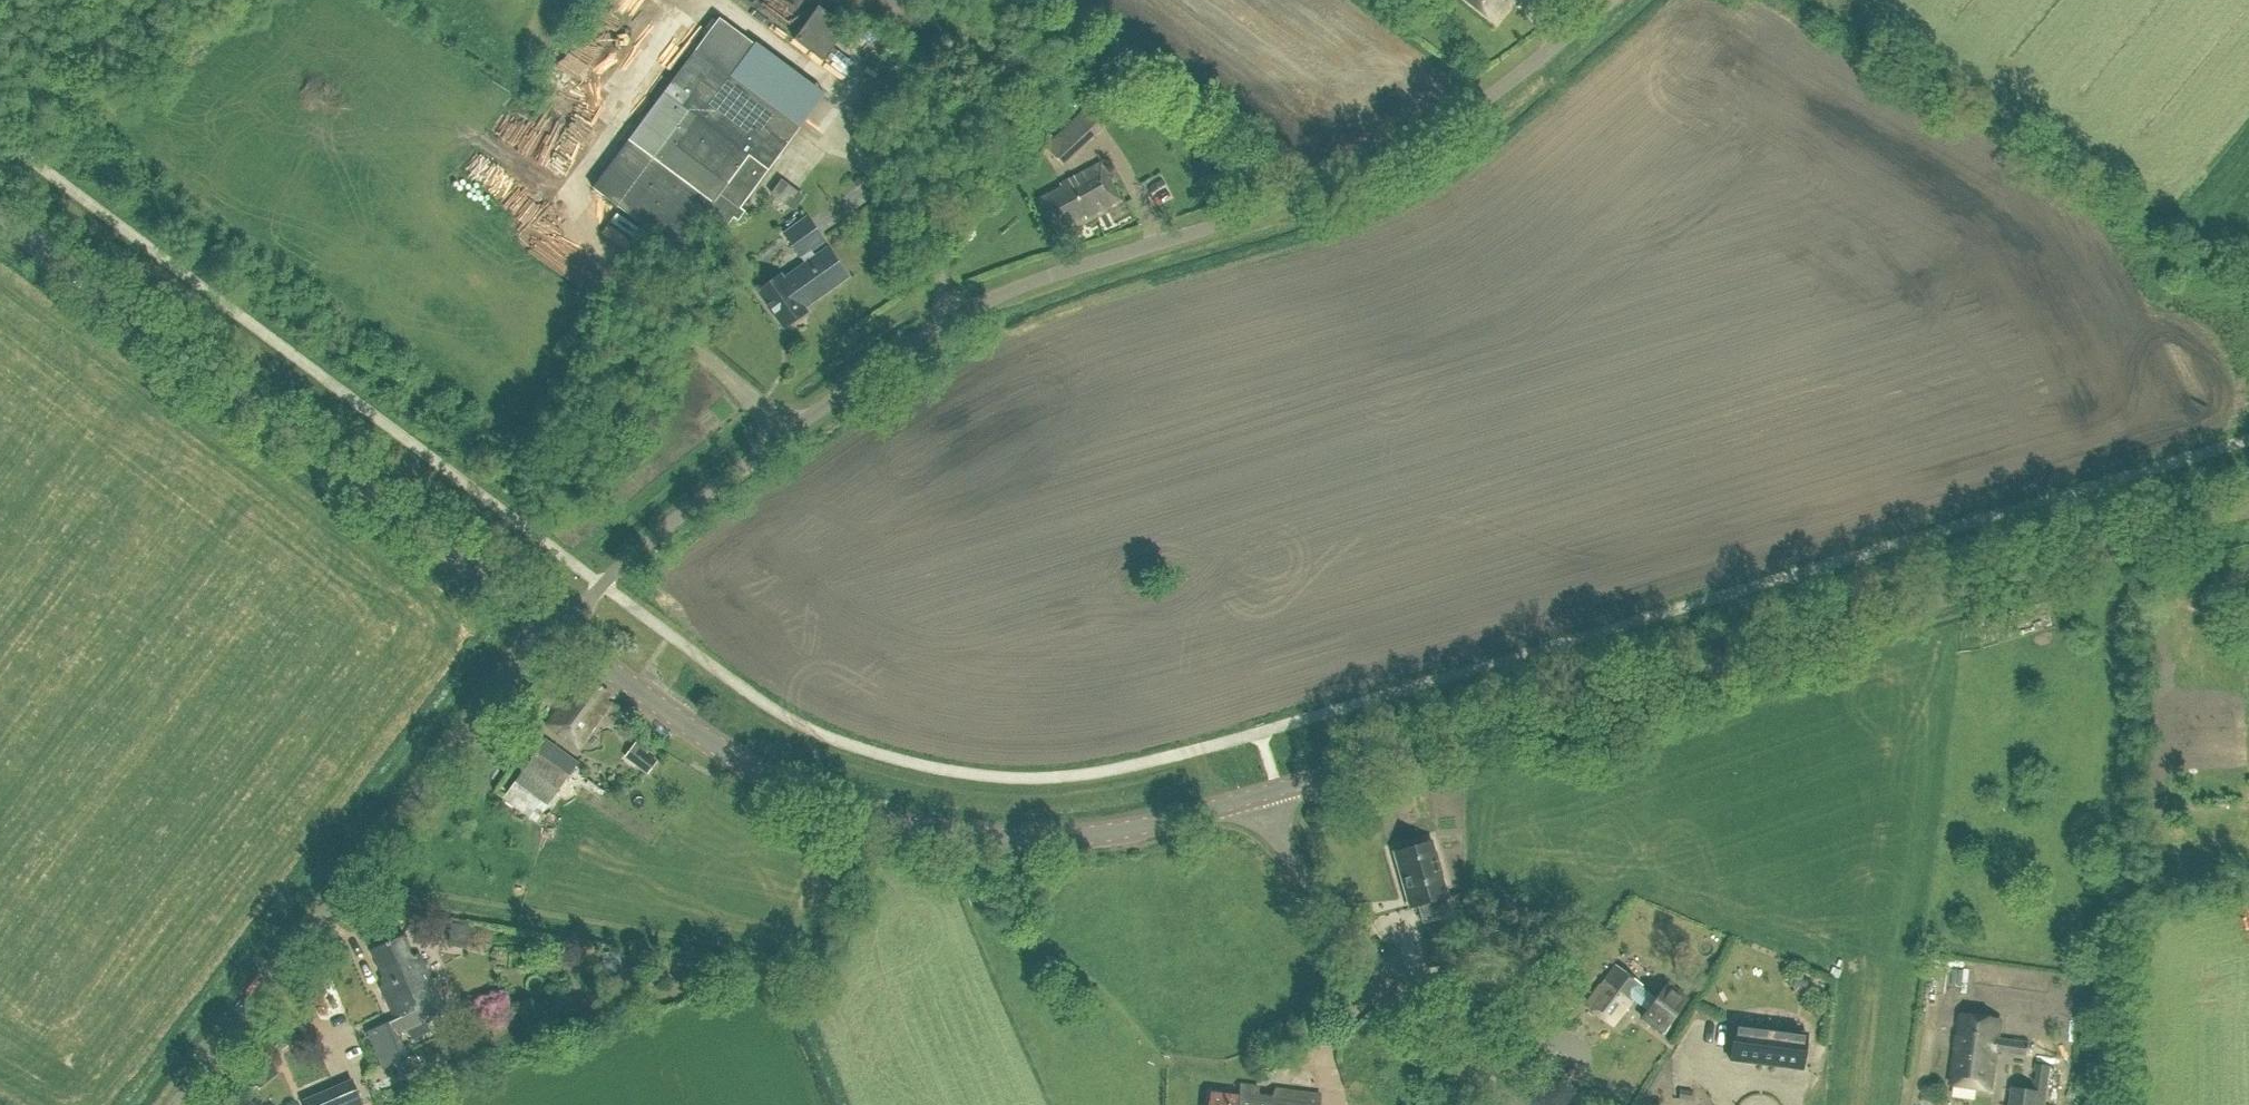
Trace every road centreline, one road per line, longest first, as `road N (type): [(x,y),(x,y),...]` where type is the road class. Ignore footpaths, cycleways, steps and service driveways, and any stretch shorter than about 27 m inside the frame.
road 1 (unclassified): [(556,628),(676,516),(956,316),(996,295),(1320,189),(1412,147),(1608,0)]
road 2 (tertiary): [(1275,789),(2248,504)]
road 3 (tertiary): [(556,628),(747,763),(829,803),(906,825),(981,838),(1063,837),(1116,831),(1275,789)]
road 4 (tertiary): [(556,628),(0,217)]
road 5 (unclassified): [(172,1104),(556,628)]
road 6 (unclassified): [(1515,1104),(1404,1002),(1289,851),(1275,789)]

